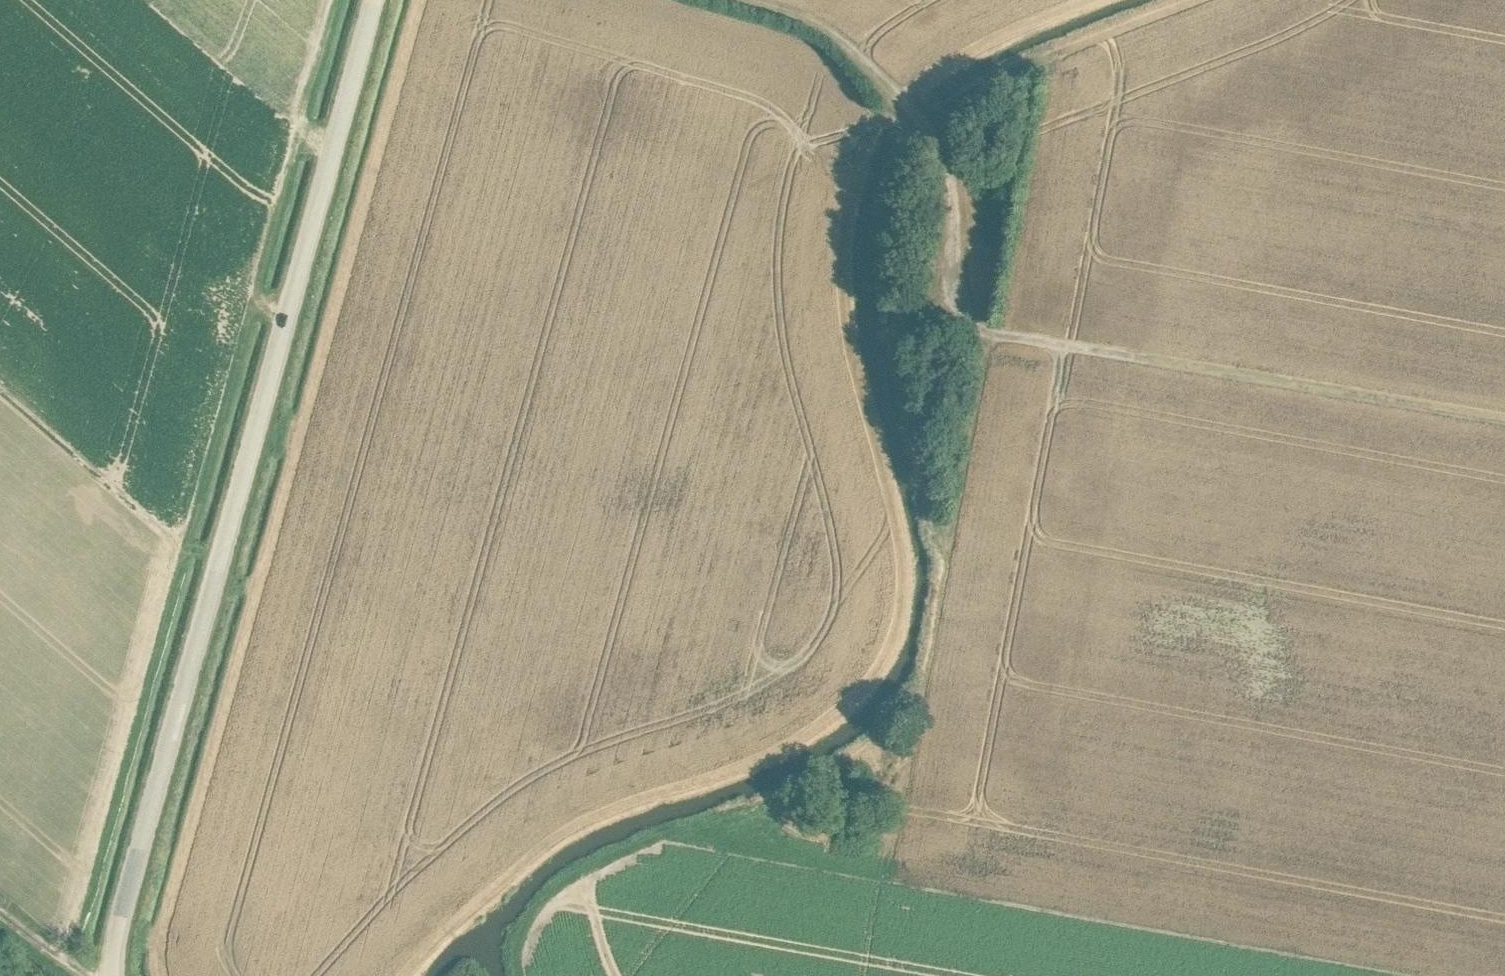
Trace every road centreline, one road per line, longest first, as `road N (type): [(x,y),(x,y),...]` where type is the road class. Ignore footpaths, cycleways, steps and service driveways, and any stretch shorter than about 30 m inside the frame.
road 1 (unclassified): [(110,975),(374,0)]

